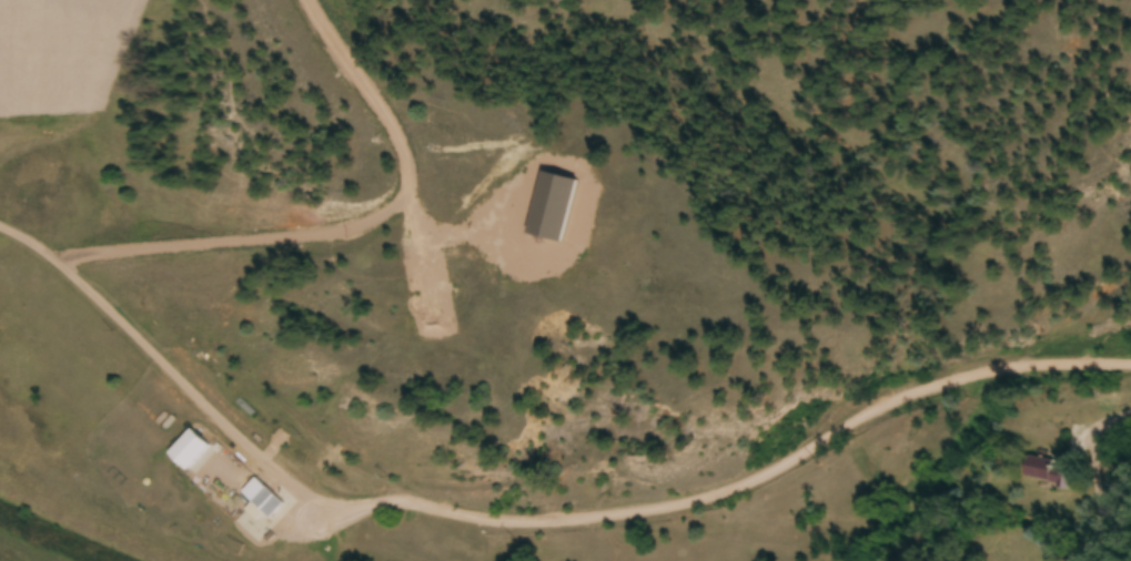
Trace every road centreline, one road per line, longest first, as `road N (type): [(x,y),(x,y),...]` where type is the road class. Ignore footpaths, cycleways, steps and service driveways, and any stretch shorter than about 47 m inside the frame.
road 1 (residential): [(1130,364),(987,379),(910,398),(759,477),(658,511),(519,522),(393,502),(342,511),(295,492),(59,263),(0,228)]
road 2 (residential): [(299,0),(397,144),(405,187),(377,224),(59,263)]
road 3 (residential): [(1130,415),(1104,428),(1097,442),(1104,560)]

